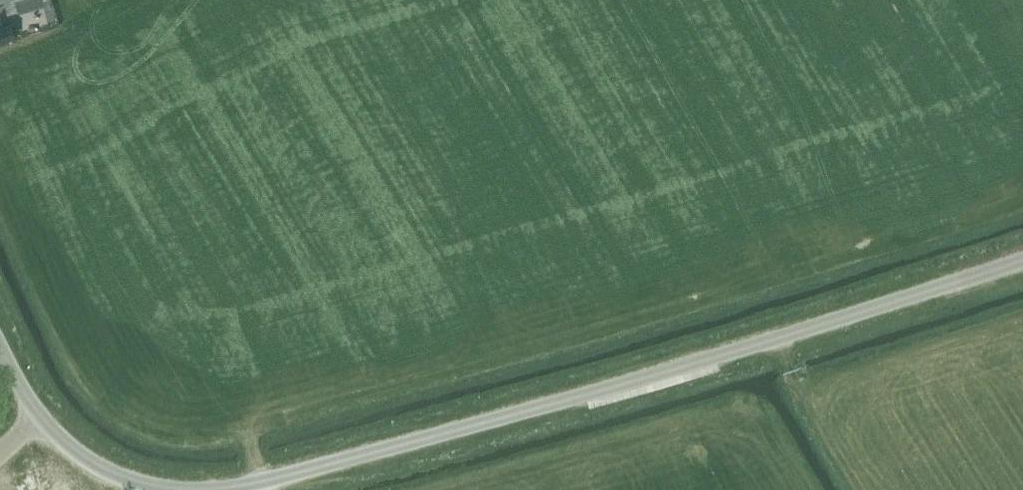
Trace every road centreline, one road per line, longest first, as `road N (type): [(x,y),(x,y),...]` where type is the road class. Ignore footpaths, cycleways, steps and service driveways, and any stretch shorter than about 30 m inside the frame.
road 1 (unclassified): [(40,418),(62,442),(126,480),(231,488),(1022,266)]

